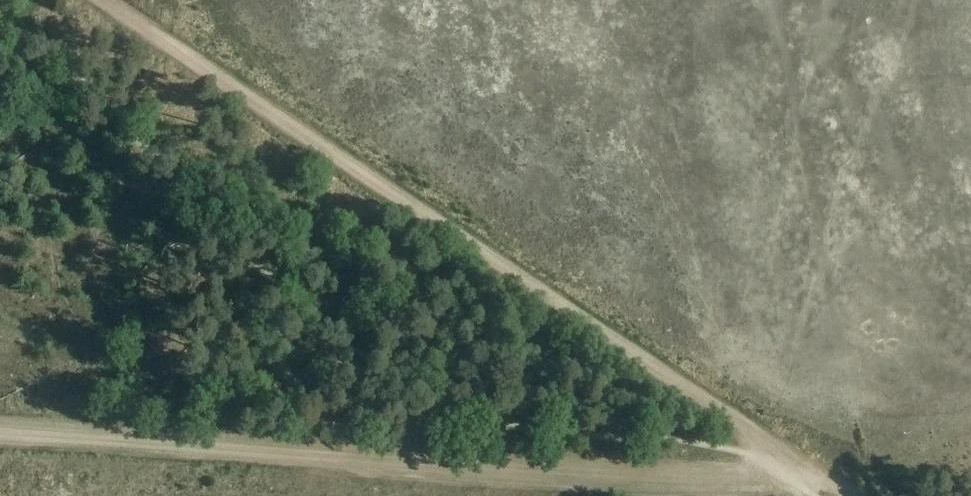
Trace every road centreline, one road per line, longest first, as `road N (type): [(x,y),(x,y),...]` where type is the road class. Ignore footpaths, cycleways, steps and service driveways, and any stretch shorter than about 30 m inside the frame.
road 1 (track): [(790,461),(103,0)]
road 2 (track): [(0,435),(648,481),(749,480),(790,461)]

